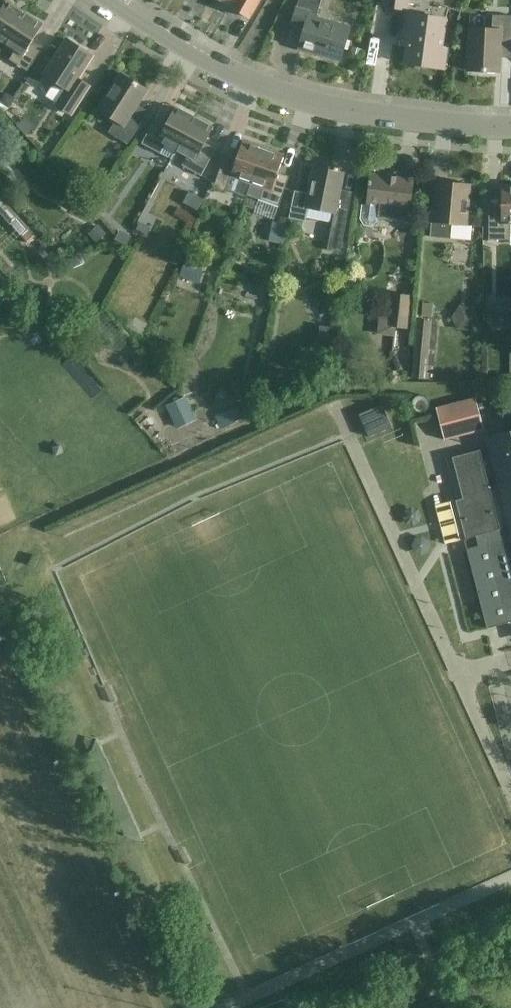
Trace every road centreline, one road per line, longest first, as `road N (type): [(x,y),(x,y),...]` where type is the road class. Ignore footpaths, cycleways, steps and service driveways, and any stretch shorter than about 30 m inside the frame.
road 1 (unclassified): [(110,0),(304,100),(510,127)]

